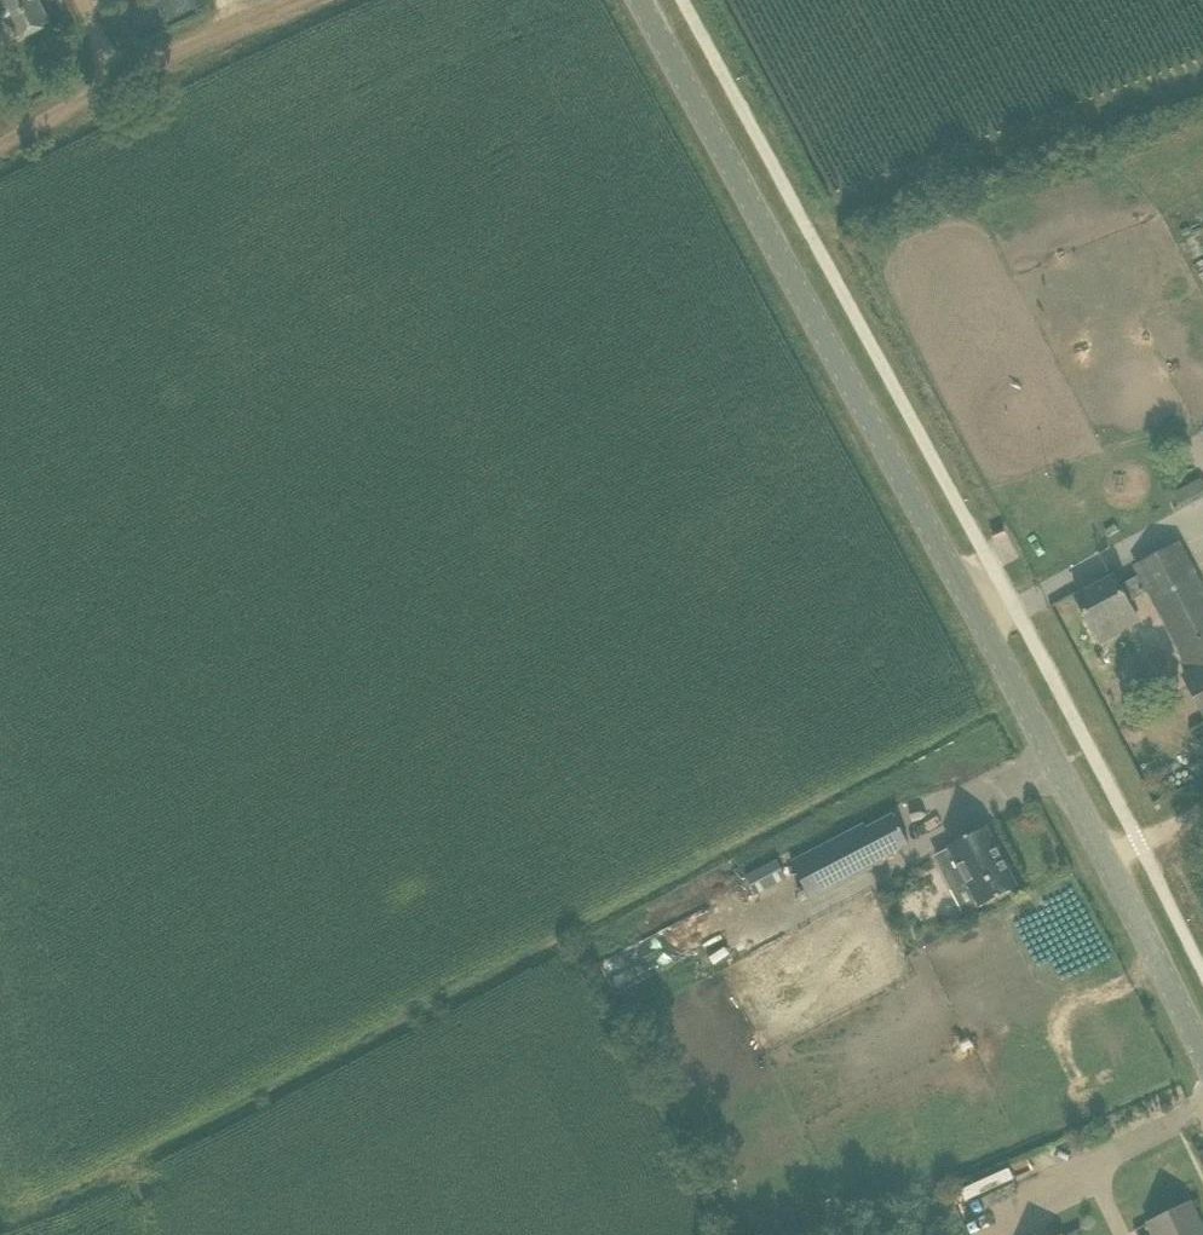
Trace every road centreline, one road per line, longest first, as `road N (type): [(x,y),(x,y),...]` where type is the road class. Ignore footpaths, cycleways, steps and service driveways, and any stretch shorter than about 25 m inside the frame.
road 1 (tertiary): [(1202,1050),(643,0)]
road 2 (track): [(0,156),(221,36),(308,0)]

